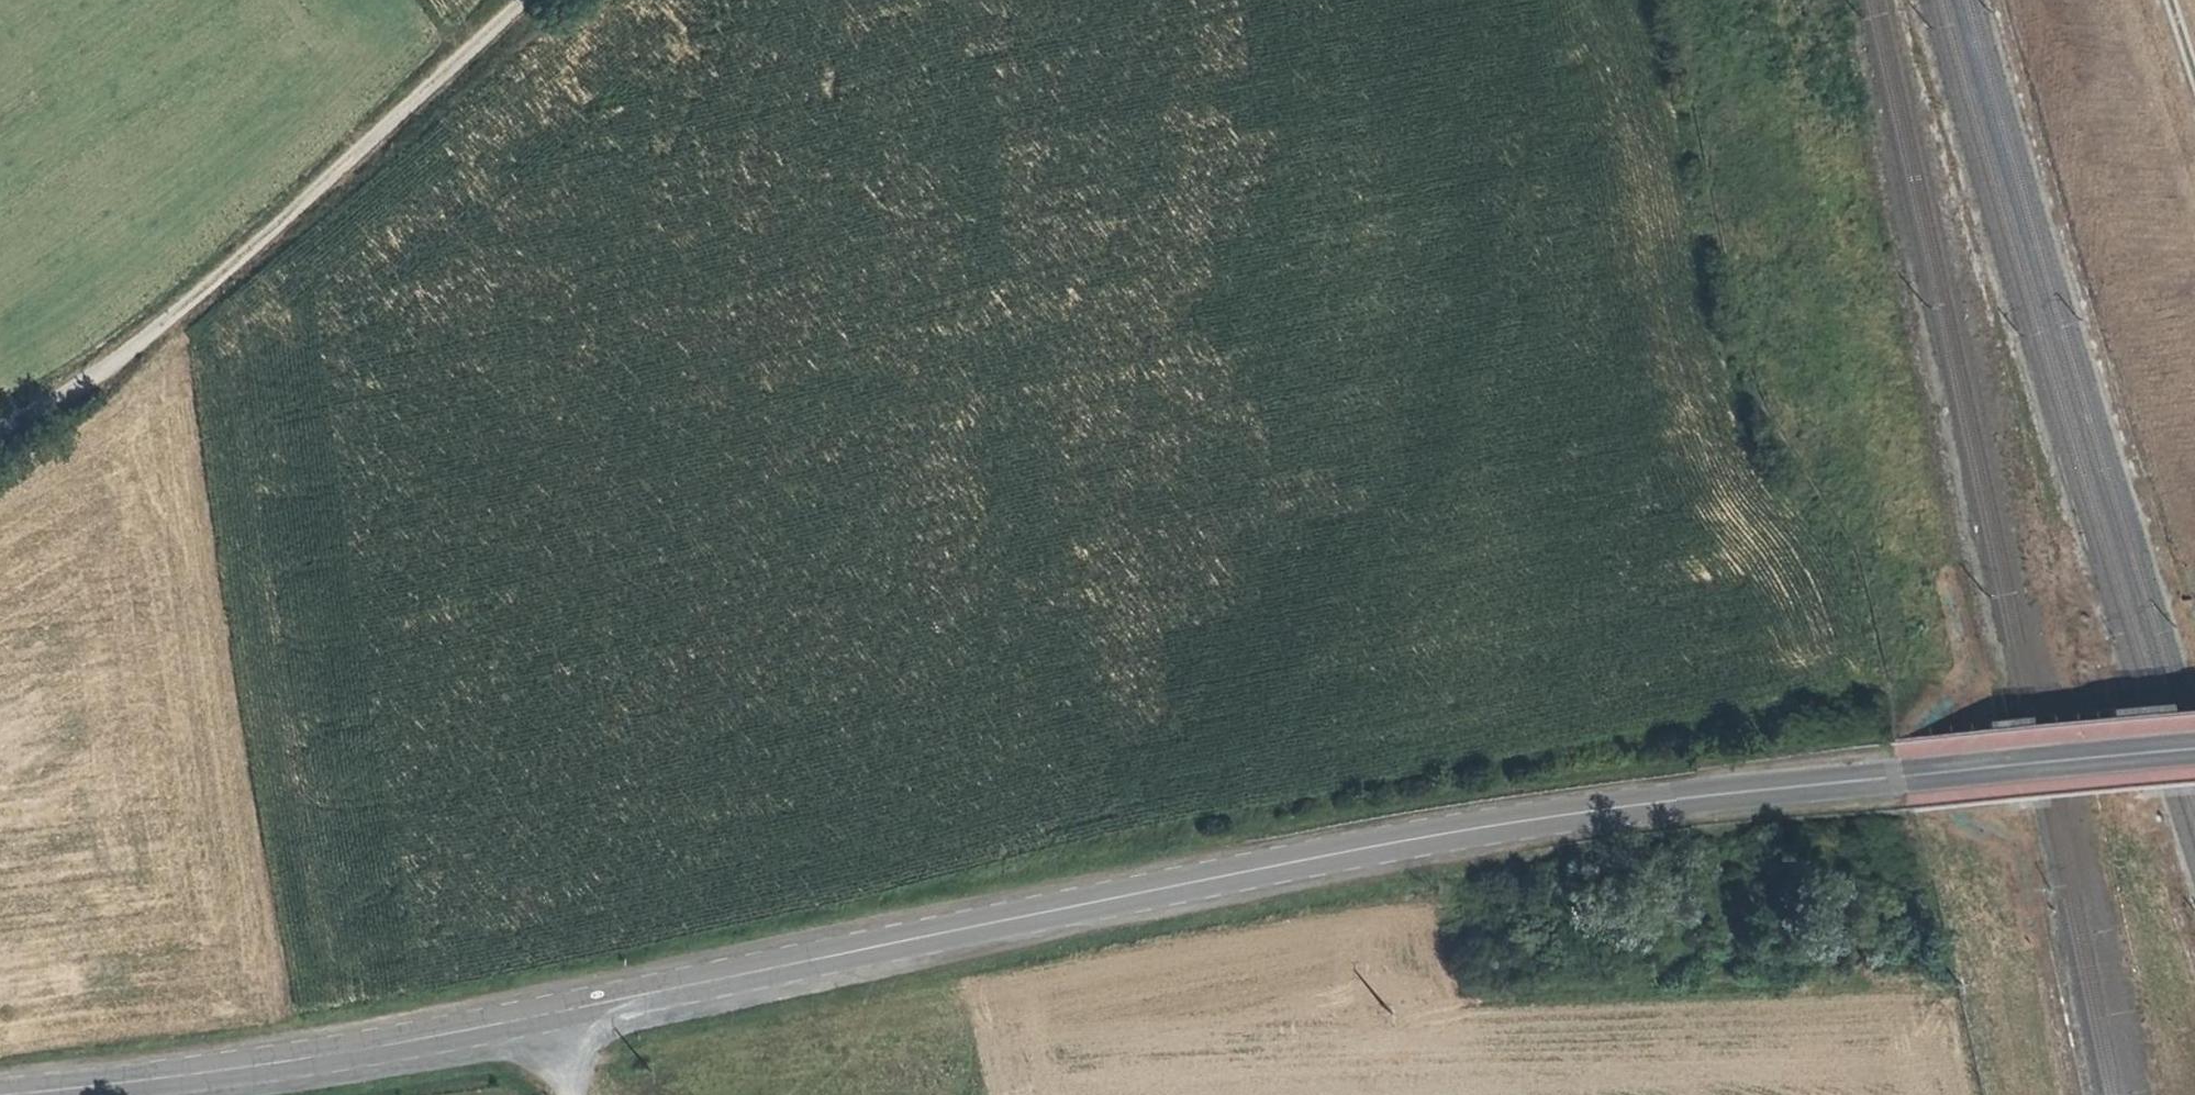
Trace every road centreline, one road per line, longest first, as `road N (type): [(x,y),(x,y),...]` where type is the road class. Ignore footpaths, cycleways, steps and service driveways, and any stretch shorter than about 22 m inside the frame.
road 1 (secondary): [(0,1094),(200,1077),(541,1017),(1410,833),(1676,798),(2194,752)]
road 2 (track): [(545,0),(166,357),(0,446)]

